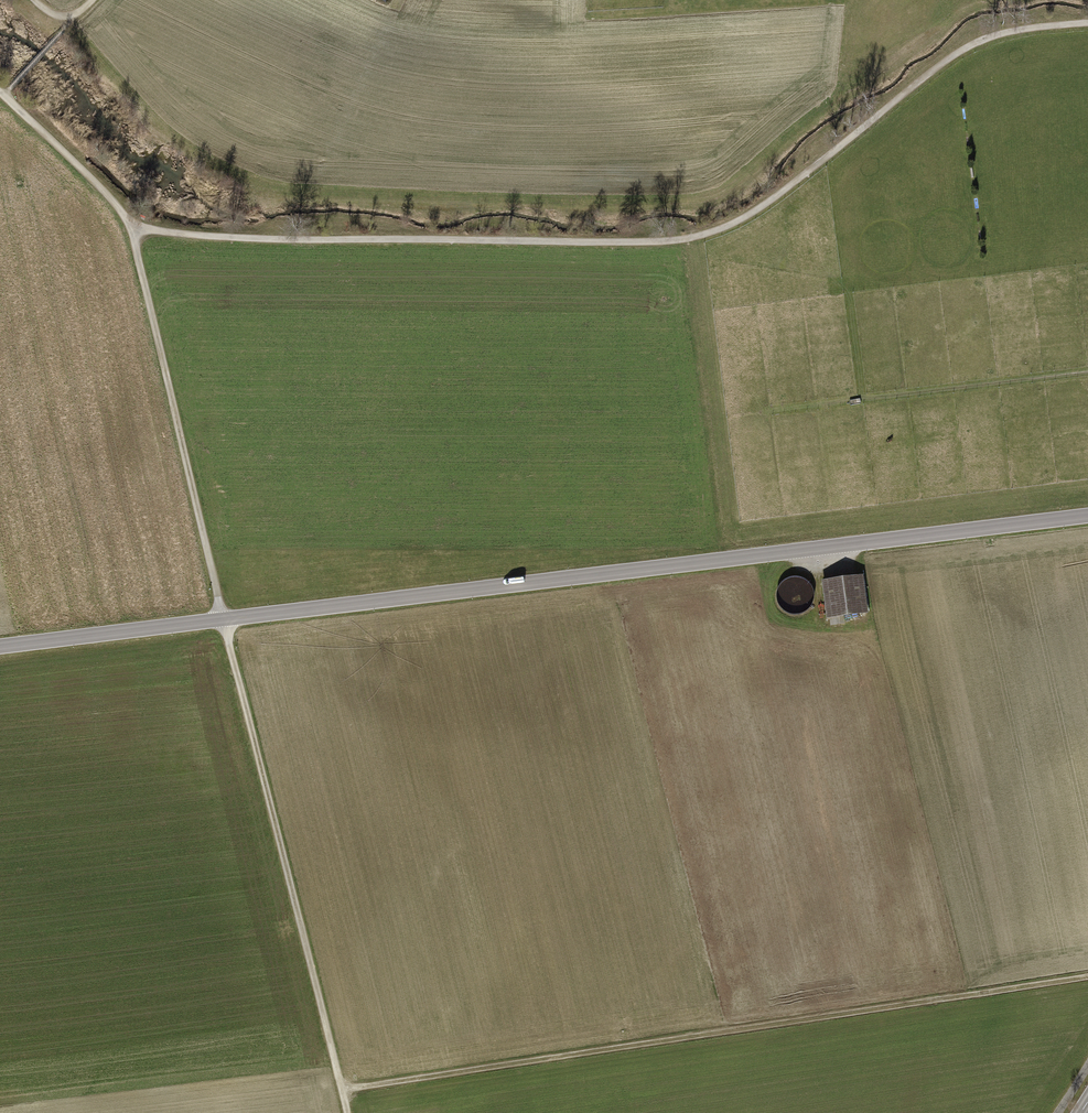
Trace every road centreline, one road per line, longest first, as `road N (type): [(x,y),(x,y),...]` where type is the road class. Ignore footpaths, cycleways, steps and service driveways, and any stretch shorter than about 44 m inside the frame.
road 1 (tertiary): [(0,647),(1087,517)]
road 2 (track): [(130,229),(282,240),(695,237),(765,205),(965,49),(1016,31),(1087,23)]
road 3 (track): [(130,229),(351,1112)]
road 4 (track): [(345,1089),(1087,976)]
road 5 (track): [(0,93),(104,191),(130,229)]

